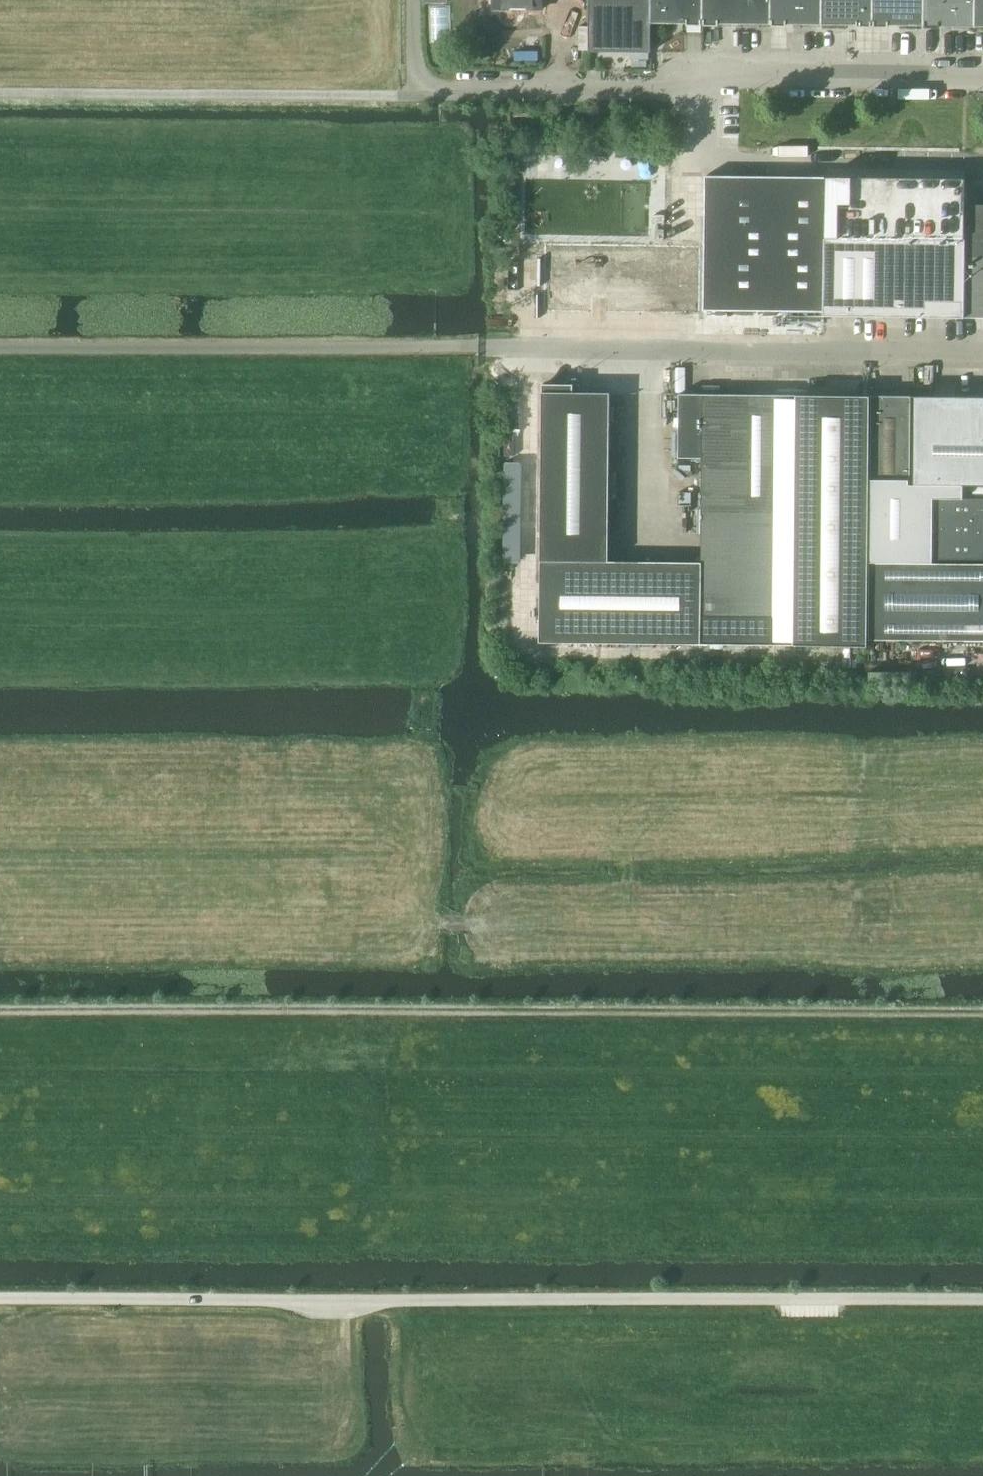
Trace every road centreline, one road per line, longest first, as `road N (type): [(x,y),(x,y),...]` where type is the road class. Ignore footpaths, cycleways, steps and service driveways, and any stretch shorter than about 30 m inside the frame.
road 1 (track): [(982,1016),(0,1013)]
road 2 (residential): [(413,0),(422,97),(700,100),(713,80),(982,81)]
road 3 (unclassified): [(699,350),(982,353)]

